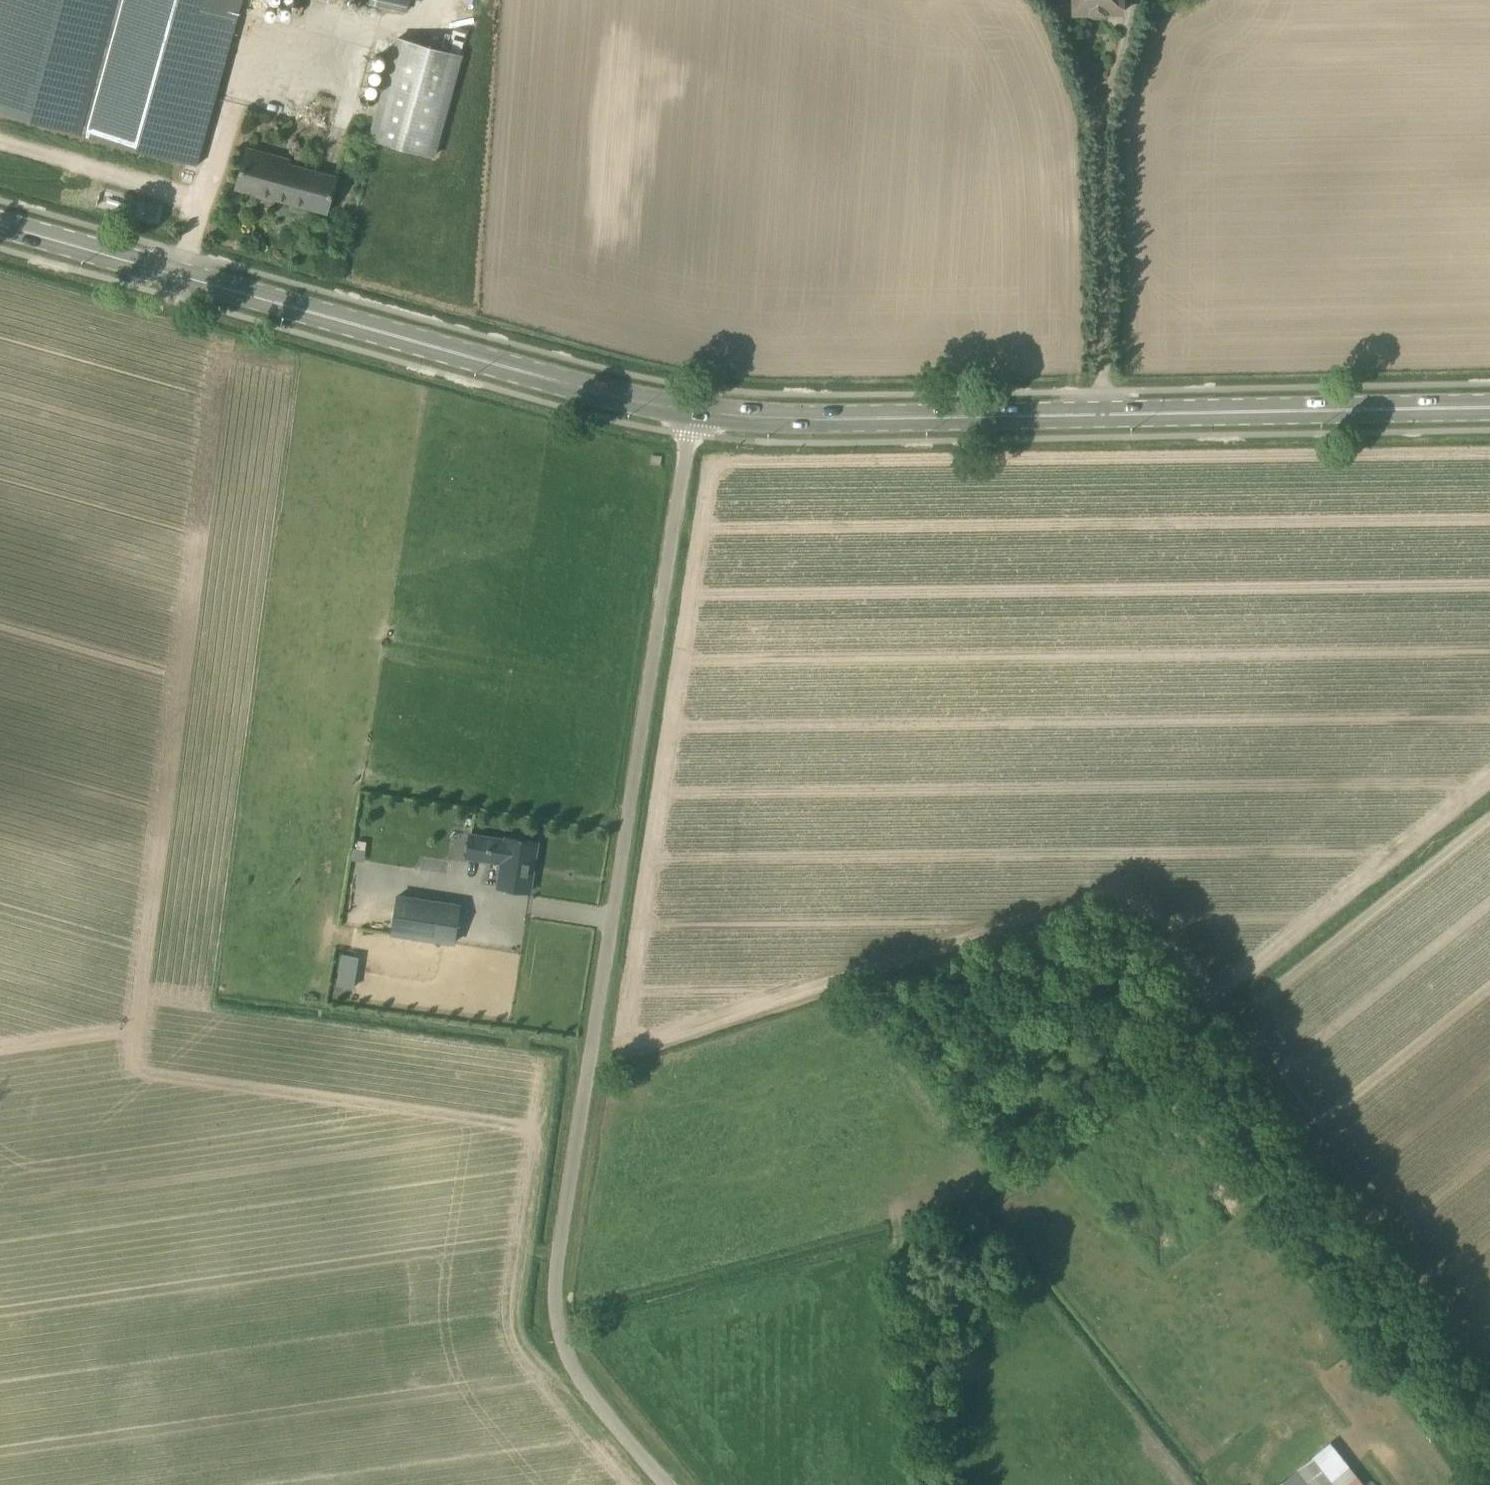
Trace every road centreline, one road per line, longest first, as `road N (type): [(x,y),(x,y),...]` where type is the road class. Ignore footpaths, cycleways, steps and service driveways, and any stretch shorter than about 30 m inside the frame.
road 1 (unclassified): [(666,1484),(569,1345),(555,1274),(695,411)]
road 2 (primary): [(1489,408),(851,419),(695,411)]
road 3 (primary): [(695,411),(559,381),(0,222)]

